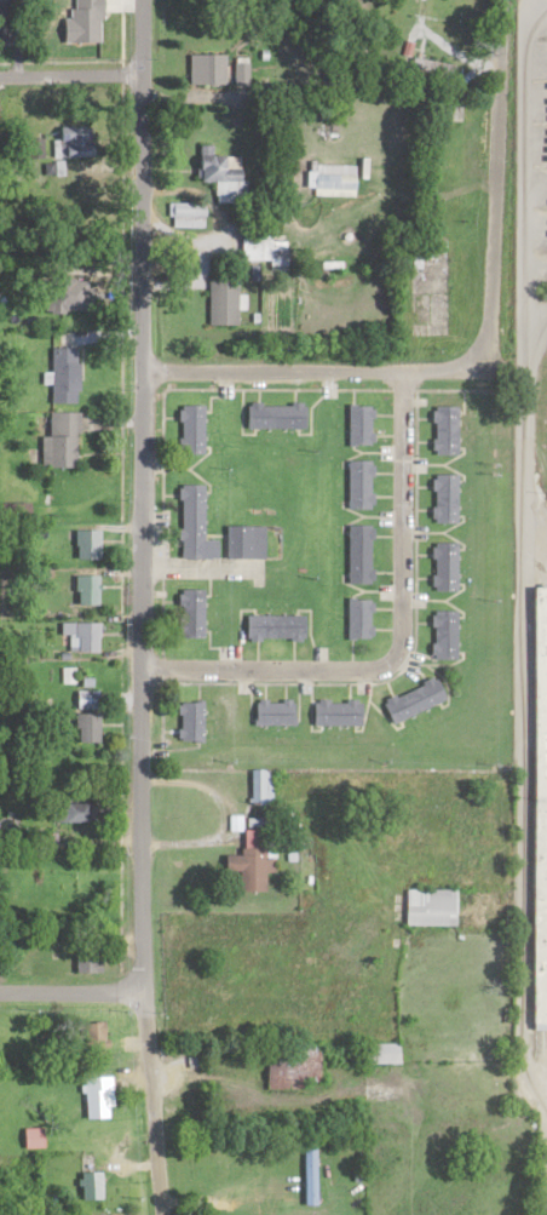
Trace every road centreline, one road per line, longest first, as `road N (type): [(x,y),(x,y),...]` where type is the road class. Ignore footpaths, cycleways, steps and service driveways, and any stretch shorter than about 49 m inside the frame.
road 1 (residential): [(161,1214),(144,990),(140,0)]
road 2 (residential): [(140,665),(373,669),(395,654),(402,631),(402,369)]
road 3 (residential): [(502,0),(488,346),(472,367)]
road 4 (residential): [(142,368),(472,367)]
road 5 (residential): [(144,990),(0,989)]
road 6 (residential): [(0,74),(138,70)]

